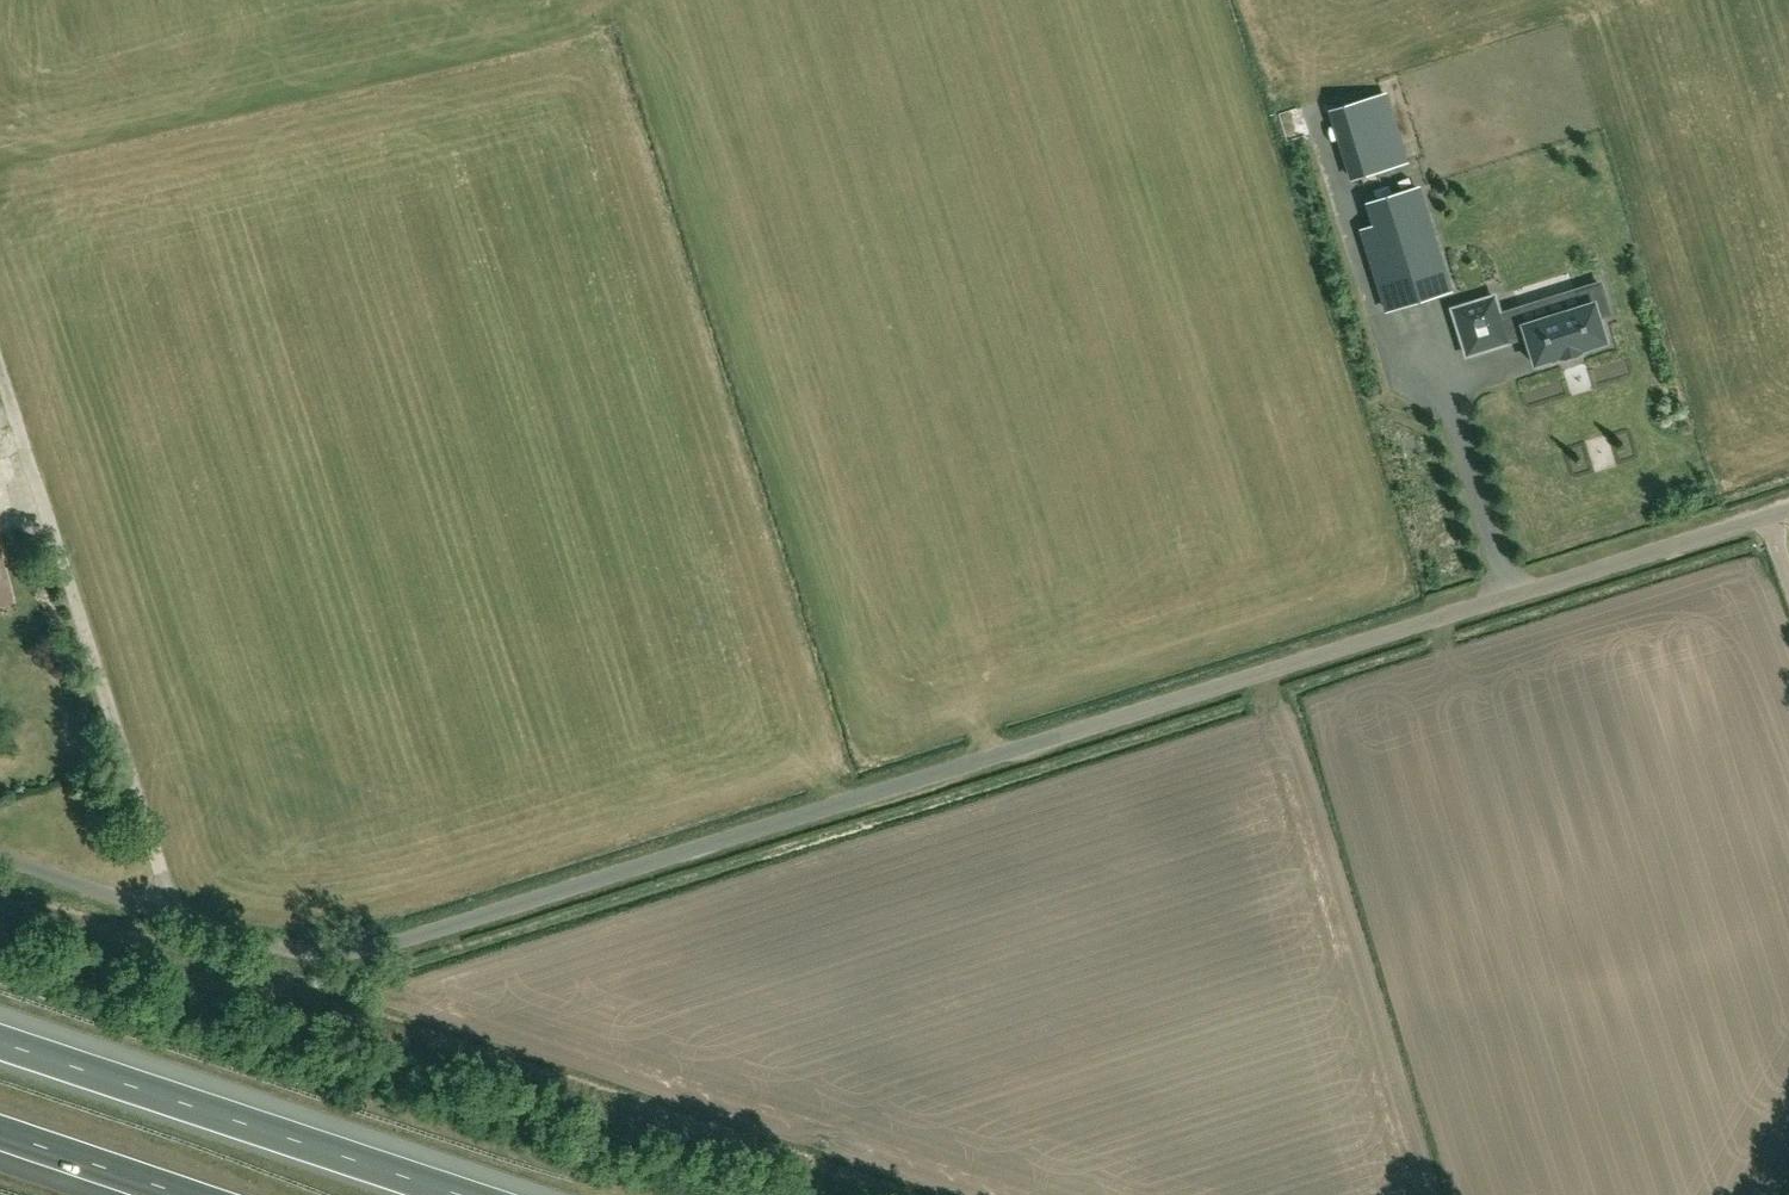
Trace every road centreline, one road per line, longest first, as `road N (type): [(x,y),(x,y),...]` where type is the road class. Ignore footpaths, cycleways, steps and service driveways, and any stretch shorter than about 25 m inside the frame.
road 1 (unclassified): [(175,918),(298,956),(370,952),(1788,510)]
road 2 (motorway): [(462,1194),(0,1041)]
road 3 (motorway): [(0,1132),(188,1194)]

